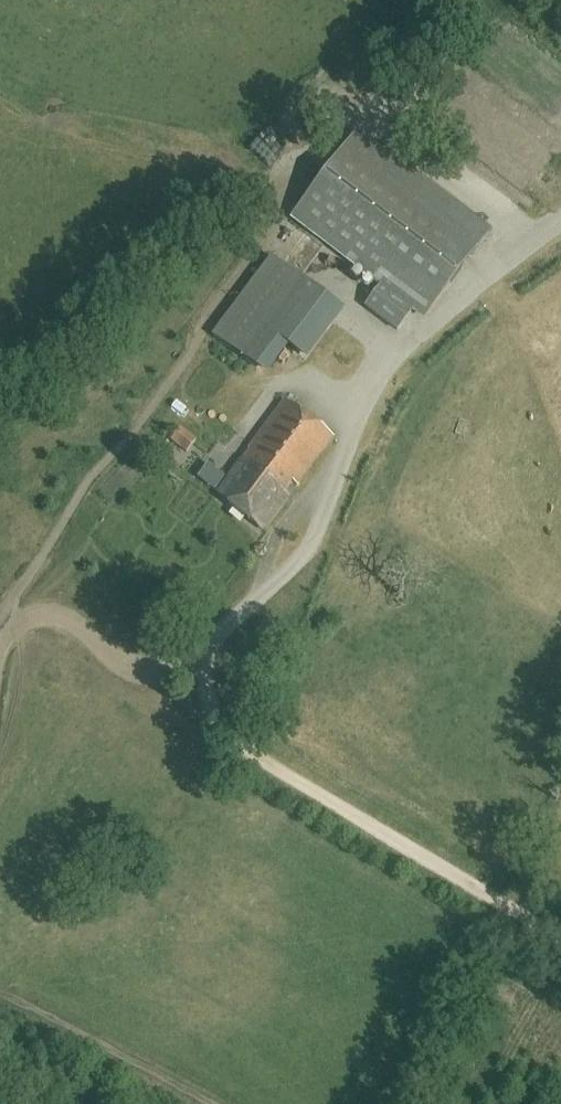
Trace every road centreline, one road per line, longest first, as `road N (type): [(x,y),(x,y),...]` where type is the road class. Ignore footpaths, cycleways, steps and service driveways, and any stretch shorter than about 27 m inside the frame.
road 1 (track): [(560,219),(397,355),(366,406),(306,552),(229,637),(195,655)]
road 2 (track): [(560,936),(245,751),(214,719),(195,655)]
road 3 (track): [(0,648),(19,622),(50,620),(131,670),(195,655)]

